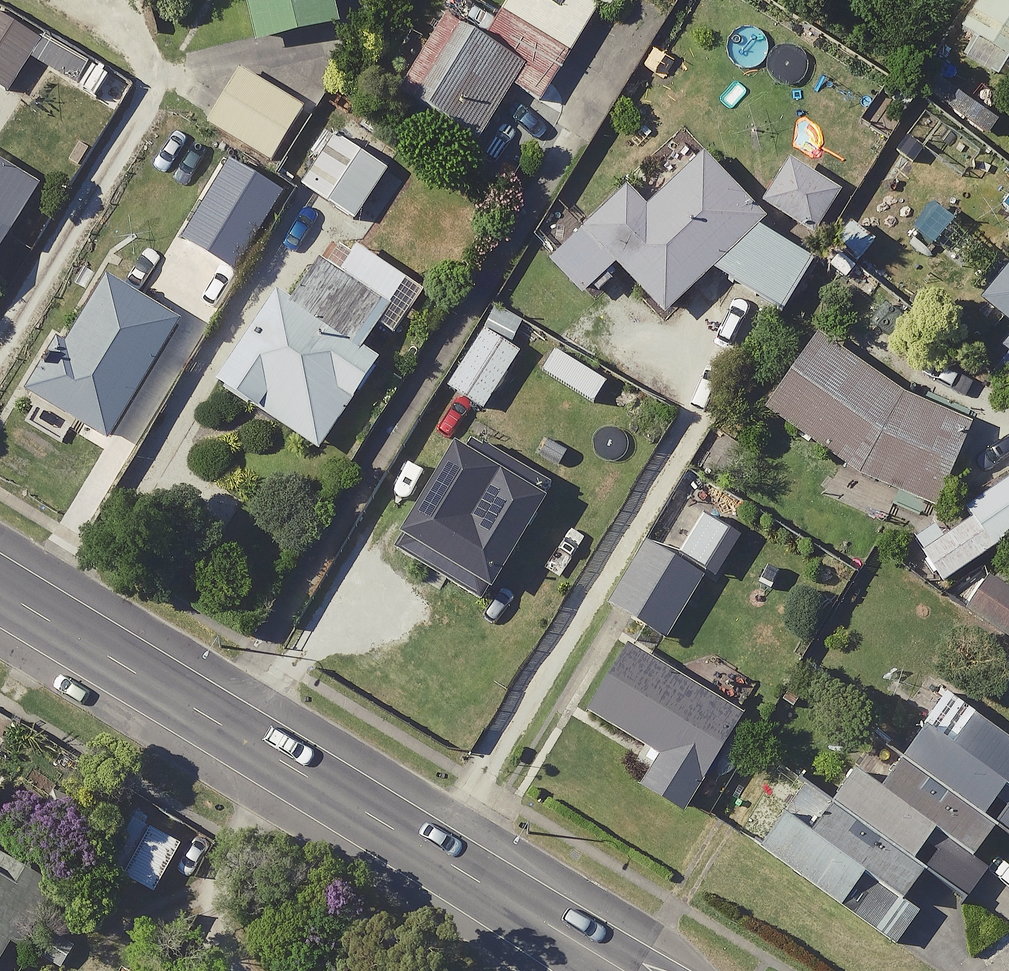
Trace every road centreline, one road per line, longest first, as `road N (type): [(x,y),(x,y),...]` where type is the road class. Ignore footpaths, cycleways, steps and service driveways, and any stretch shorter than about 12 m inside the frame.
road 1 (secondary): [(0,593),(622,970)]

